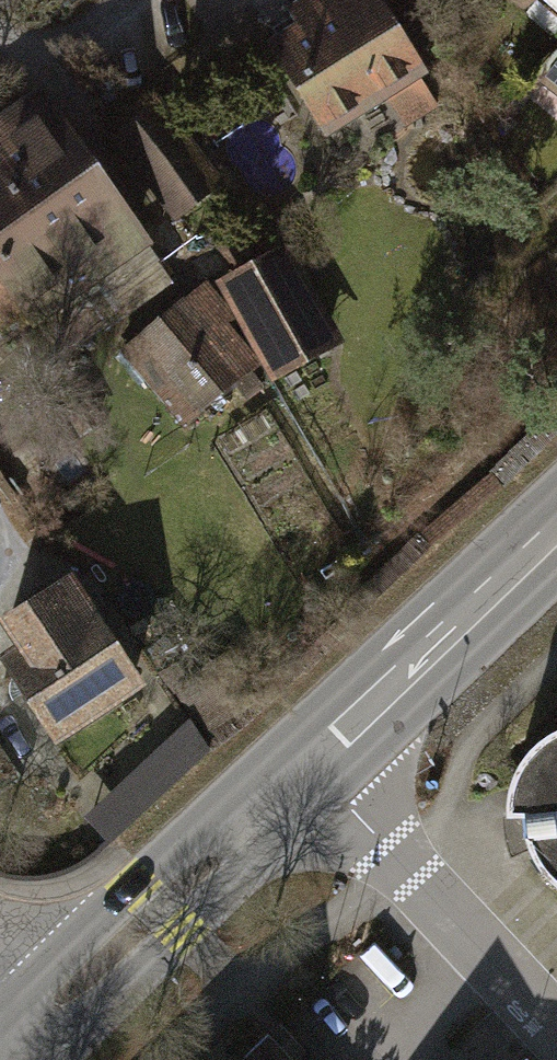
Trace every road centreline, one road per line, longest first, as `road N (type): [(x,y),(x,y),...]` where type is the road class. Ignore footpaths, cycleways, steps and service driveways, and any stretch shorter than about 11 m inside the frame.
road 1 (residential): [(307,761),(556,1031)]
road 2 (tertiary): [(43,1012),(307,761)]
road 3 (tertiary): [(307,761),(556,526)]

